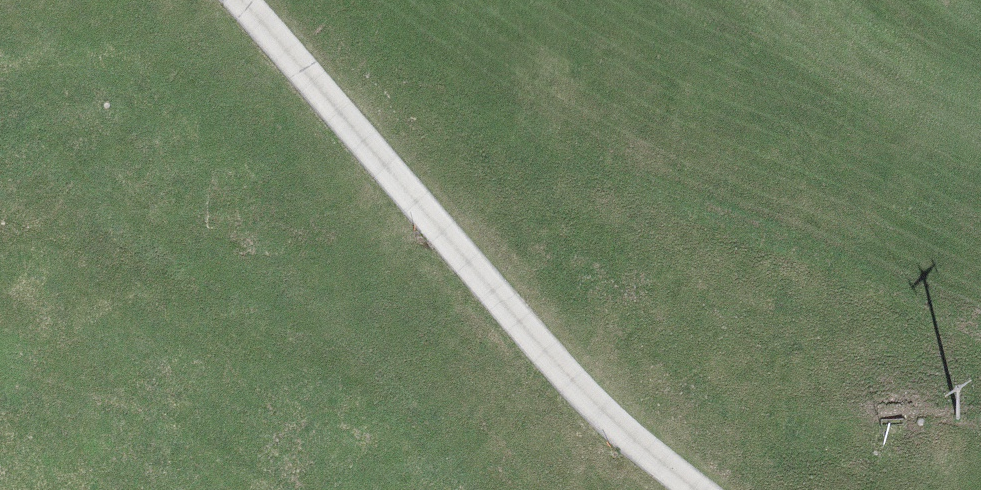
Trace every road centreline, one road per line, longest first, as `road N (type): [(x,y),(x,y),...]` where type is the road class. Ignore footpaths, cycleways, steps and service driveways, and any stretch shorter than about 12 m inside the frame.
road 1 (track): [(306,77),(550,146),(980,351)]
road 2 (unclassified): [(240,0),(517,322),(630,438),(698,489)]

